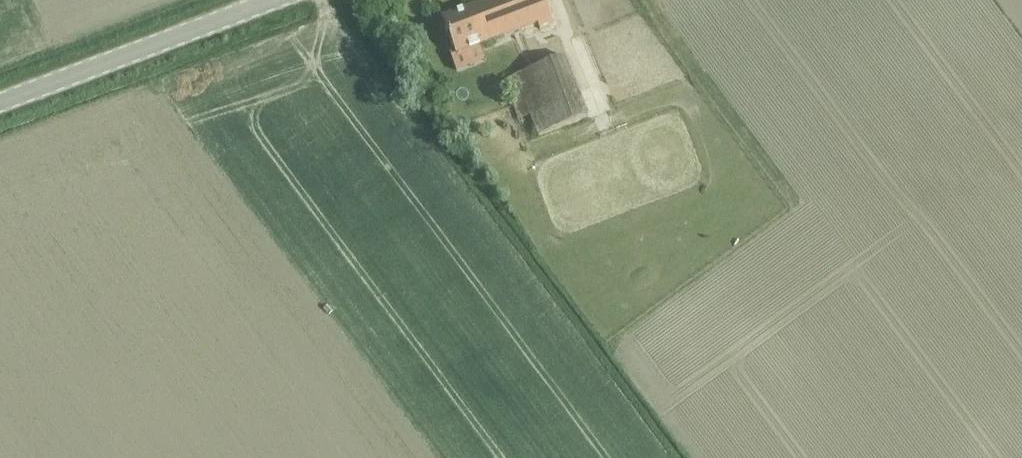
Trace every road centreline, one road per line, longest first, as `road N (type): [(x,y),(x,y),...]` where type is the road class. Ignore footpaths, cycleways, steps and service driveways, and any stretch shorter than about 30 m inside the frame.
road 1 (tertiary): [(0,98),(237,0)]

